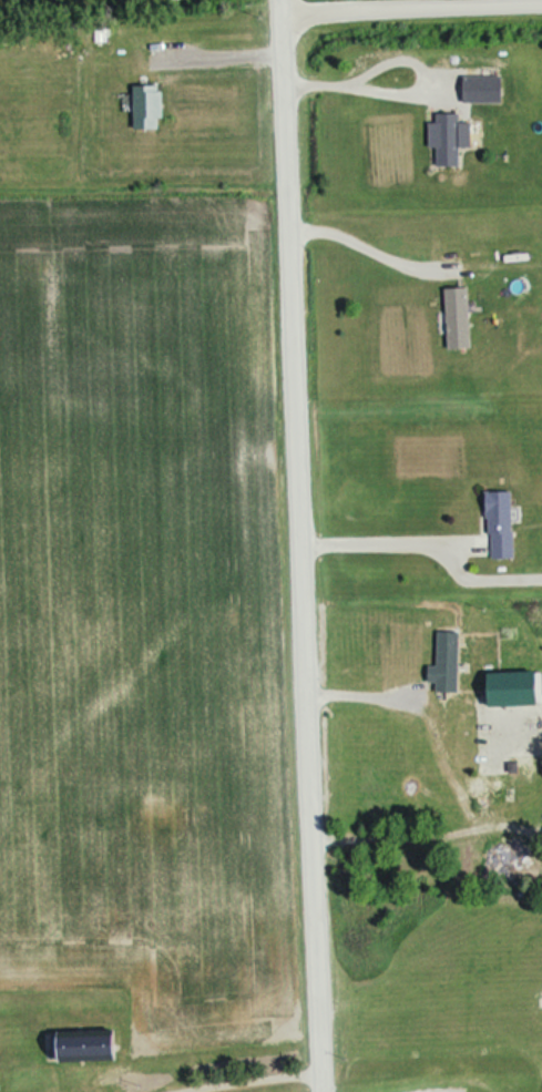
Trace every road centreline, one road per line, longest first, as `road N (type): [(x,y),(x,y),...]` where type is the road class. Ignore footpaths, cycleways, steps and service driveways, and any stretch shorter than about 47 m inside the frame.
road 1 (residential): [(315,1091),(279,0)]
road 2 (residential): [(279,13),(541,5)]
road 3 (track): [(296,541),(453,535)]
road 4 (track): [(283,224),(329,228),(430,265)]
road 5 (track): [(314,1067),(175,1084)]

